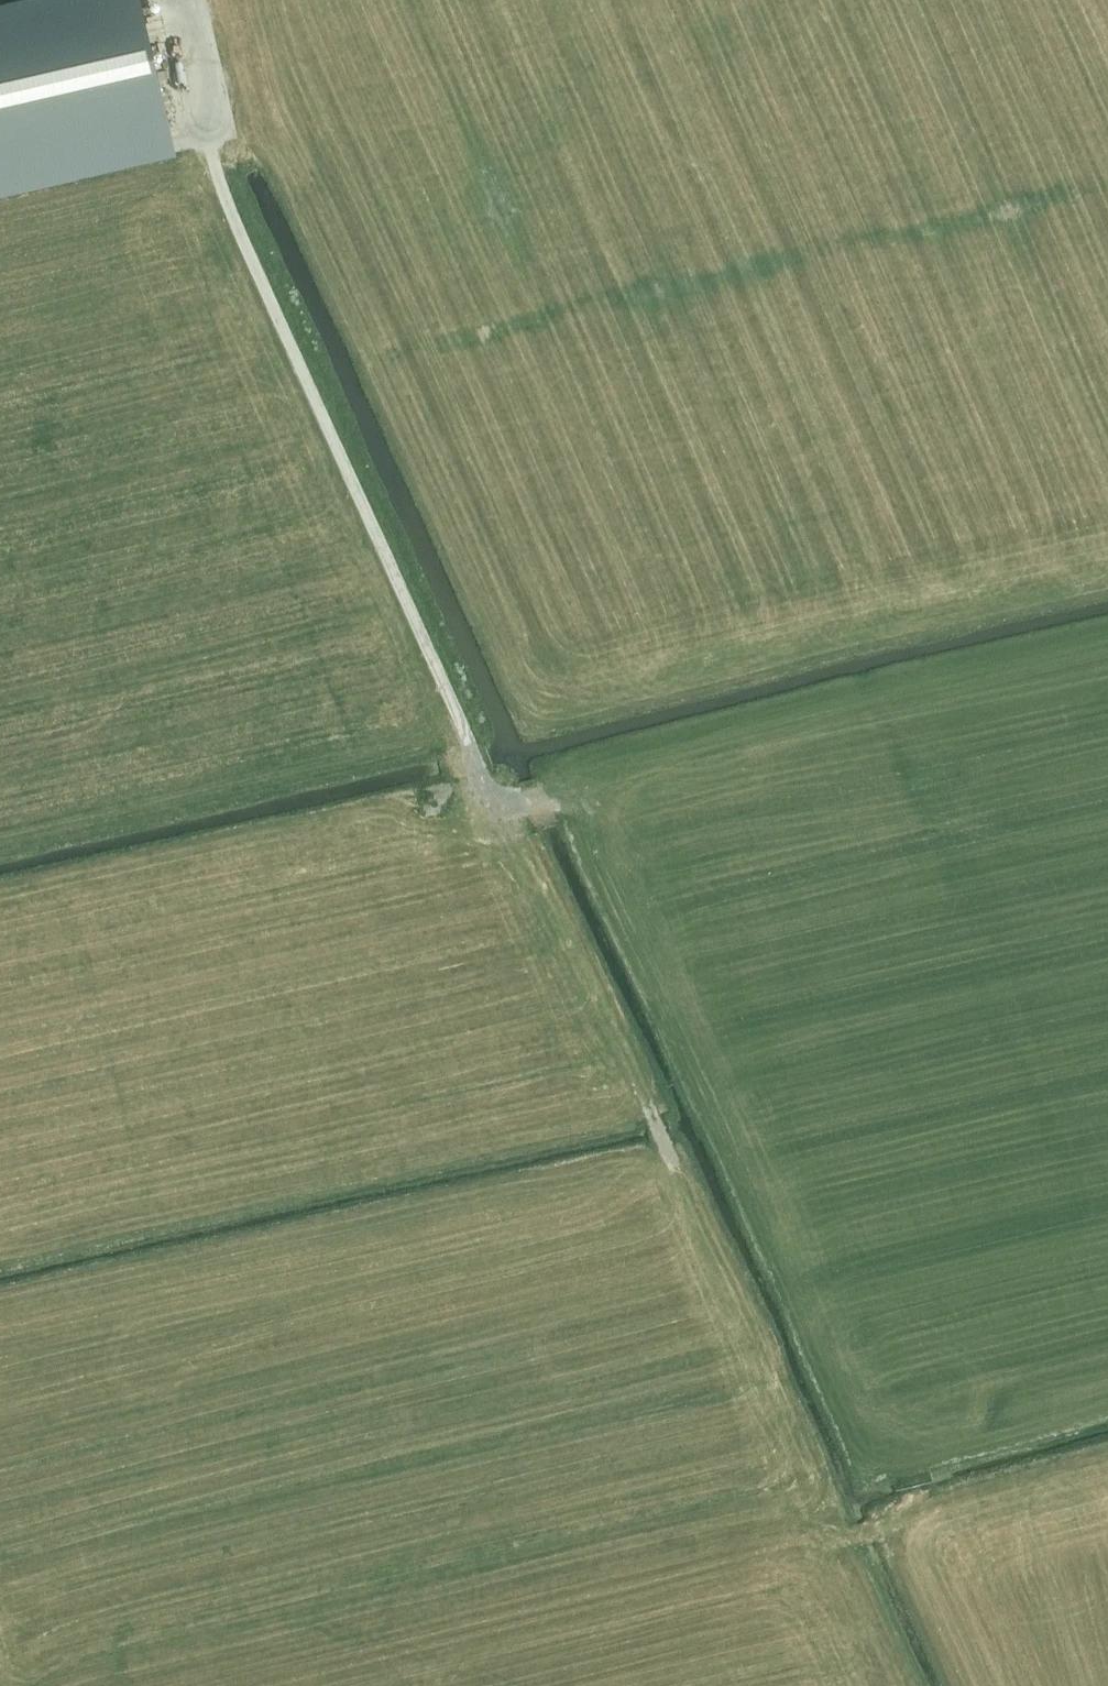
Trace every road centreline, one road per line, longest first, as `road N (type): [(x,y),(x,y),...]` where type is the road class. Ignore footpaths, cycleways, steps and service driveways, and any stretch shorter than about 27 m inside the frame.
road 1 (track): [(559,802),(497,796),(482,781),(215,169),(183,0)]

